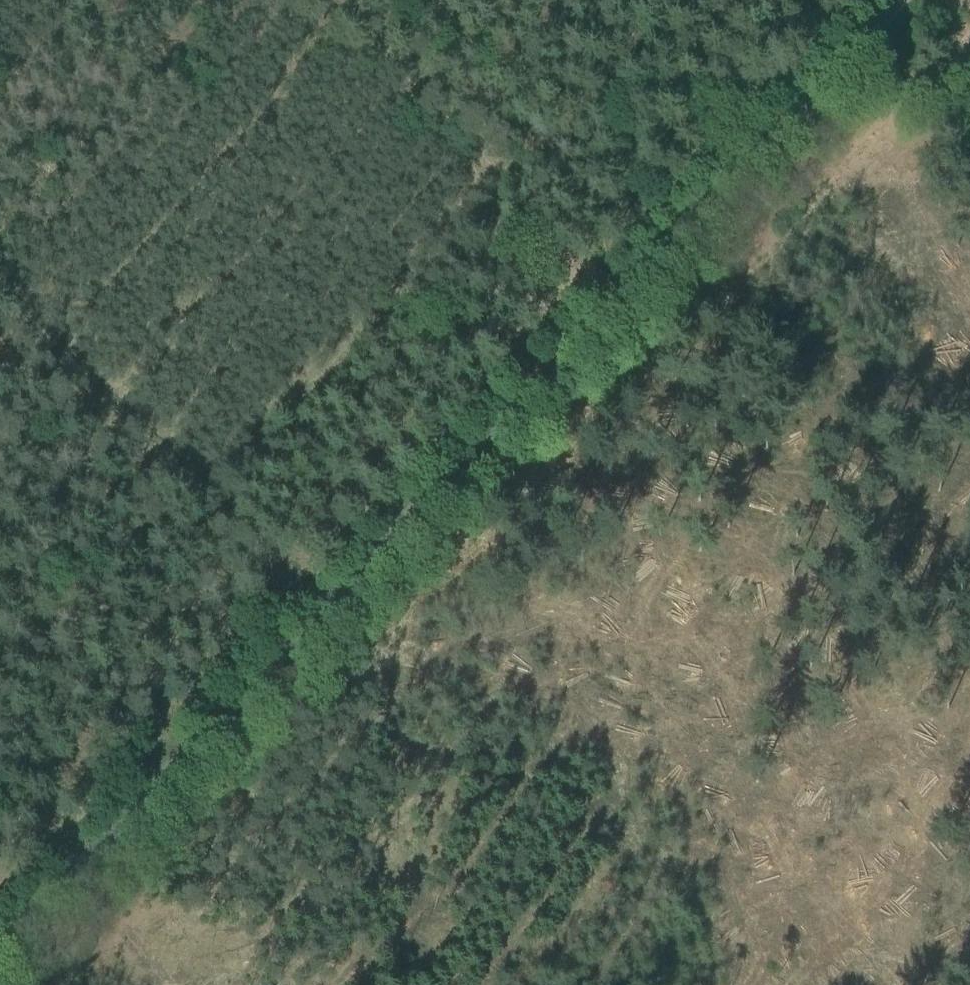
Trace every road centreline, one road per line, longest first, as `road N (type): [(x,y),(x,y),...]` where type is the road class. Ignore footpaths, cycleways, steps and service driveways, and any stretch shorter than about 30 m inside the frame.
road 1 (unclassified): [(0,946),(893,0)]

